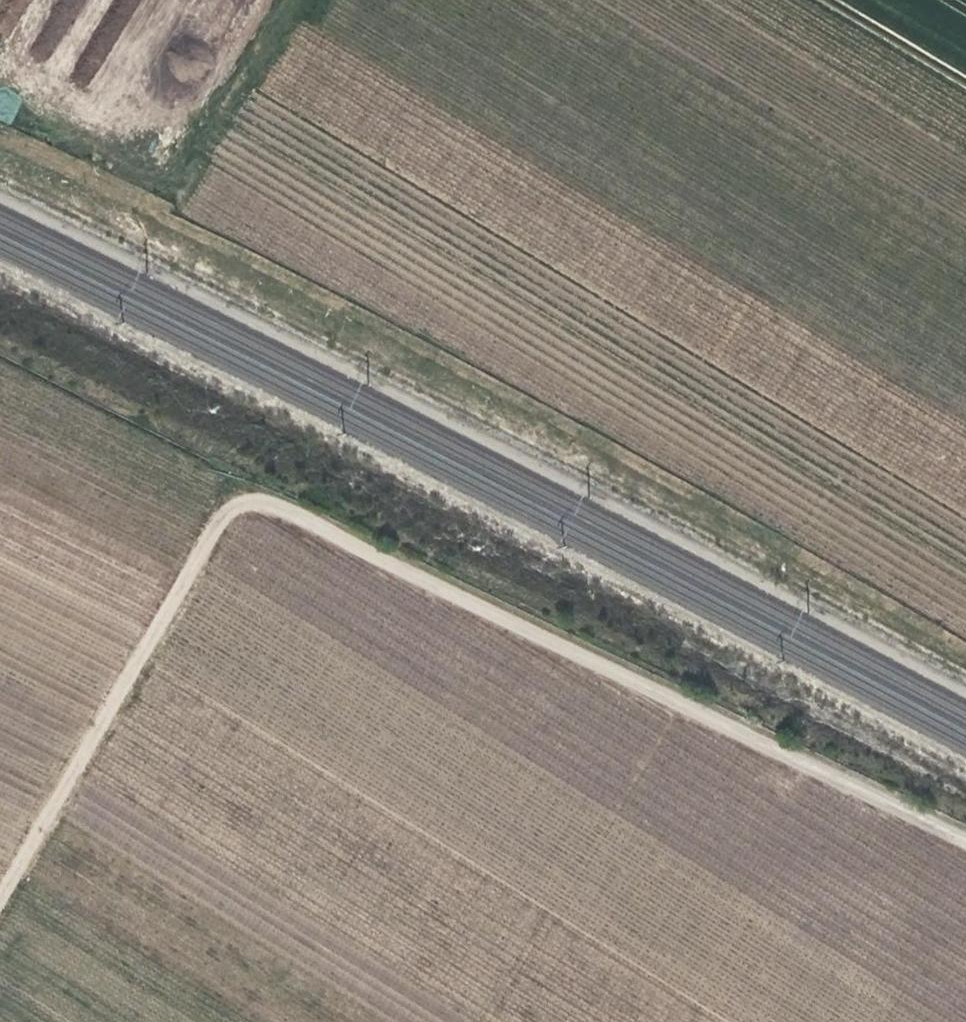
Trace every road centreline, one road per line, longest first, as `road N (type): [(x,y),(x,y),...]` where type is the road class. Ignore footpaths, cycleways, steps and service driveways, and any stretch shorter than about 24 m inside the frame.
road 1 (track): [(0,361),(486,611),(965,843)]
road 2 (track): [(186,221),(965,634)]
road 3 (track): [(240,486),(0,891)]
road 4 (track): [(186,221),(309,0)]
road 5 (track): [(186,221),(0,133)]
road 6 (track): [(834,0),(965,79)]

